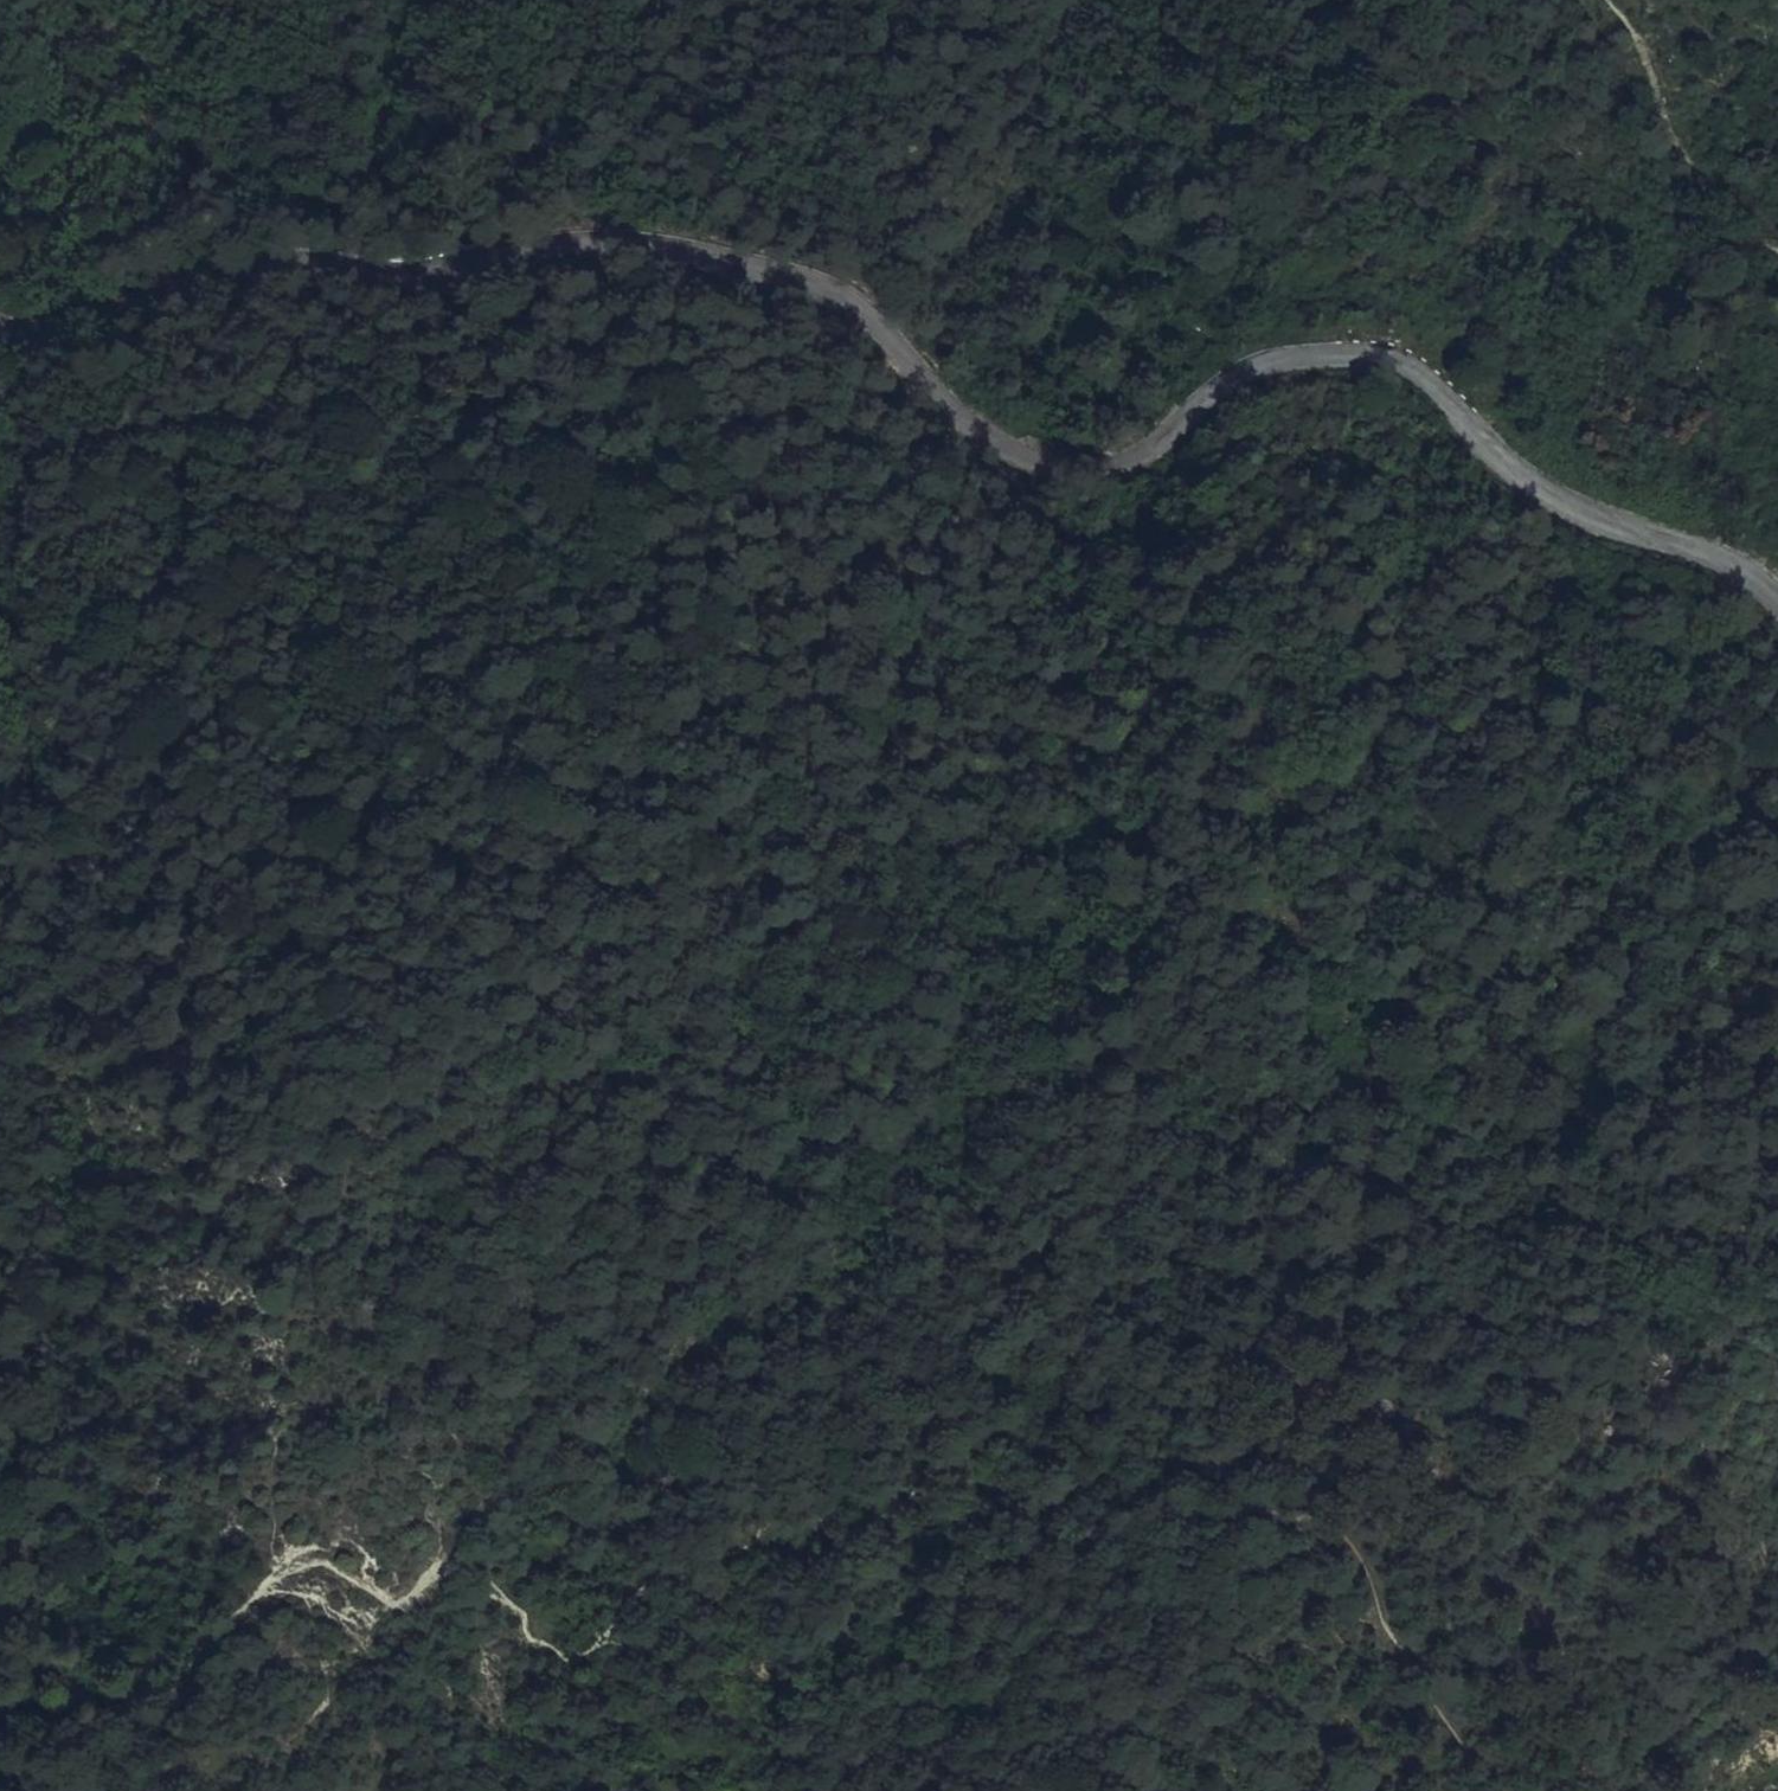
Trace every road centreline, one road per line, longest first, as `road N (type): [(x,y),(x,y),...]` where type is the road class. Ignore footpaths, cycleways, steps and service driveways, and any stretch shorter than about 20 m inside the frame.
road 1 (unclassified): [(0,321),(51,335),(253,288),(672,257),(818,293),(985,433),(1088,469),(1170,444),(1233,382),(1286,363),(1379,365),(1428,385),(1526,481),(1594,518),(1717,557),(1777,603)]

